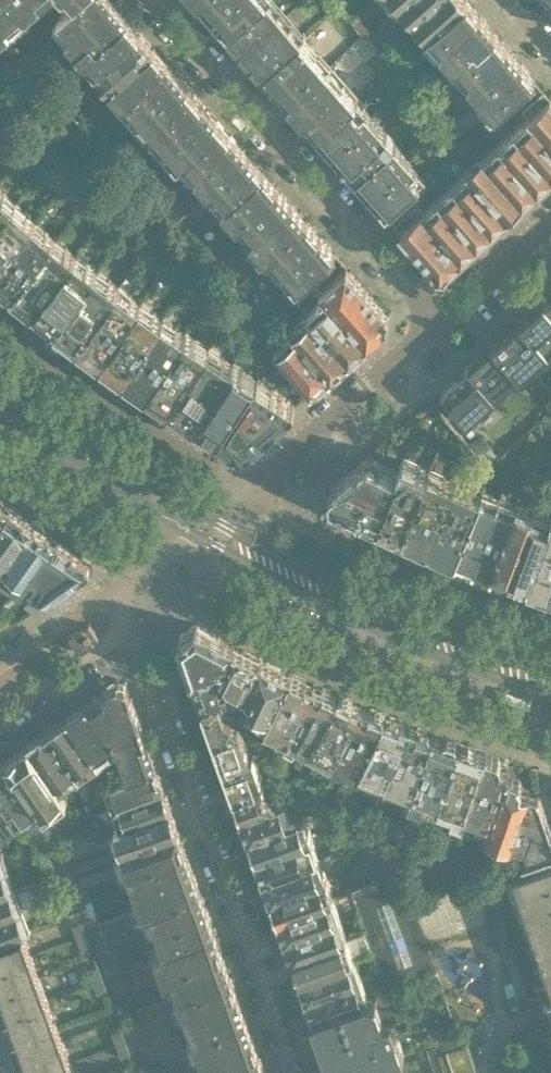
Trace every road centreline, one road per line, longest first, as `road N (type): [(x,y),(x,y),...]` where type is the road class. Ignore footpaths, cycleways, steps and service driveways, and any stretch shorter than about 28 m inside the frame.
road 1 (residential): [(133,626),(293,1072)]
road 2 (residential): [(152,0),(438,321)]
road 3 (residential): [(243,549),(238,608),(406,684),(550,737)]
road 4 (tertiary): [(243,549),(448,643),(550,681)]
road 5 (residential): [(550,624),(348,543),(249,492)]
road 6 (residential): [(249,492),(70,379),(0,320)]
road 7 (residential): [(249,492),(438,321)]
road 8 (residential): [(0,720),(133,626)]
road 9 (tertiary): [(0,389),(124,478)]
road 10 (residential): [(438,321),(550,218)]
road 11 (residential): [(0,456),(69,502),(124,478)]
road 12 (residential): [(119,588),(0,665)]

